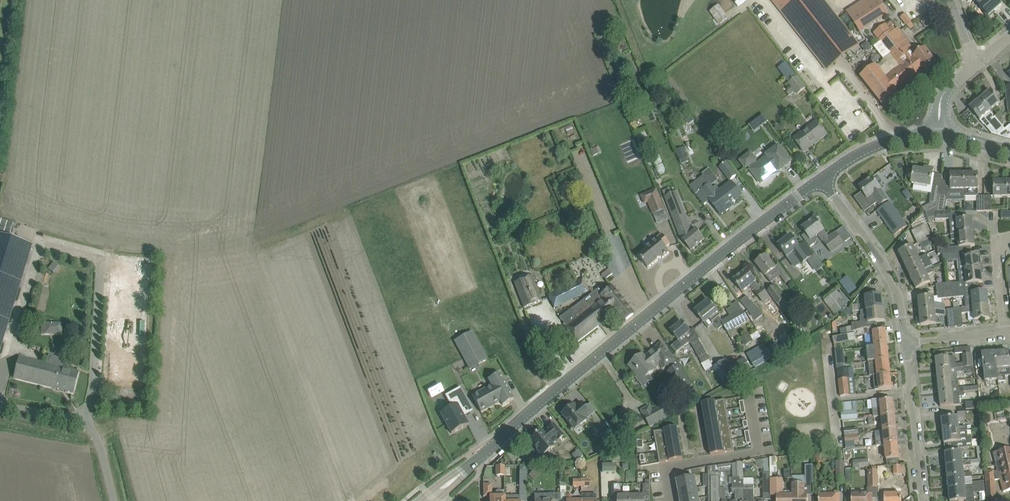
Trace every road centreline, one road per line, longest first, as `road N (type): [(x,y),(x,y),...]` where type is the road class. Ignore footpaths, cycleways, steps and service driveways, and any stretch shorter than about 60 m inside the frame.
road 1 (tertiary): [(471,464),(821,179)]
road 2 (residential): [(905,344),(884,263),(821,179)]
road 3 (unclassified): [(115,500),(96,434),(65,416),(0,405)]
road 4 (residential): [(921,500),(905,344)]
road 5 (tertiary): [(821,179),(882,143),(940,134)]
road 6 (residential): [(671,500),(670,468),(759,452)]

